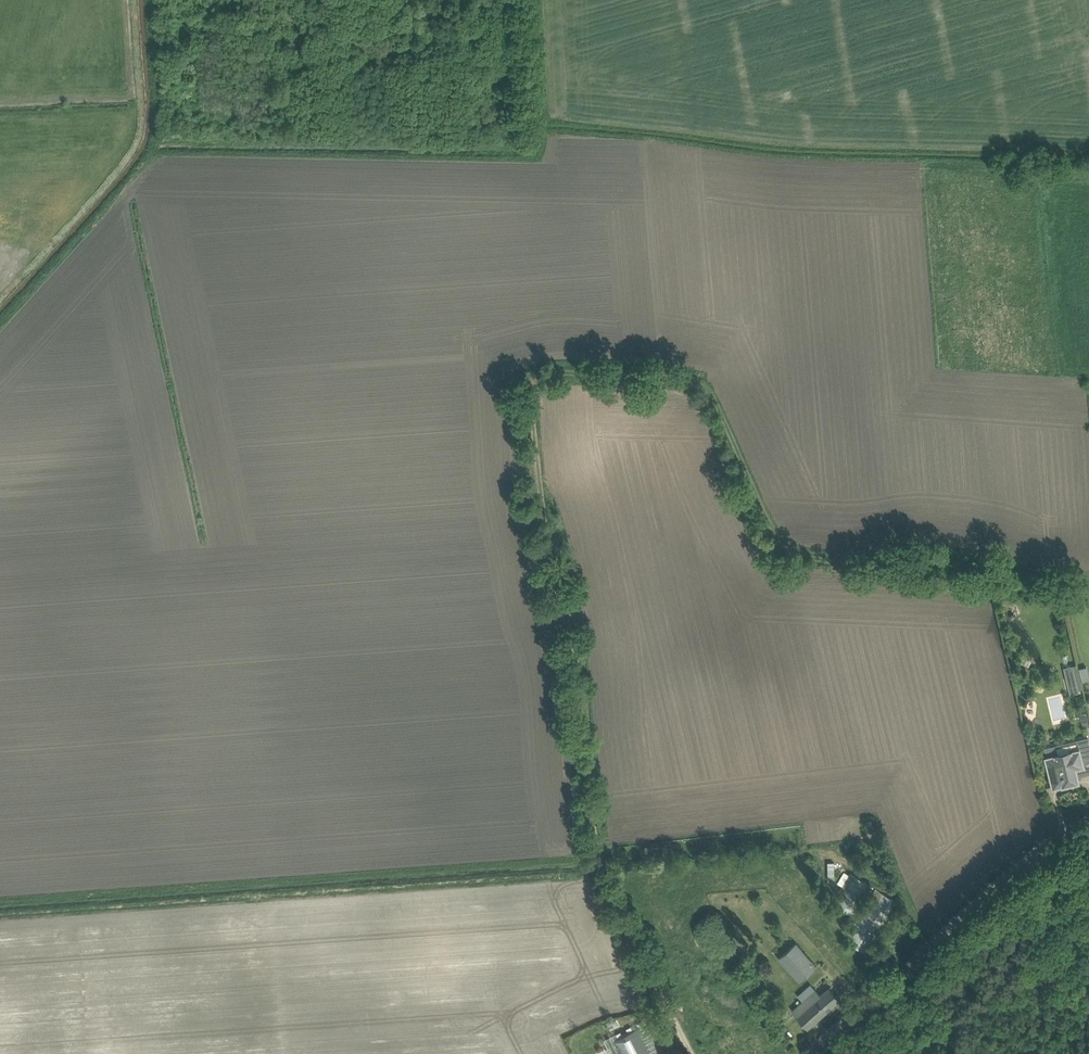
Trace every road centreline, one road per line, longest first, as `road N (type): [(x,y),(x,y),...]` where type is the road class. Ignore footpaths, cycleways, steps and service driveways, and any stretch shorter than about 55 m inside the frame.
road 1 (unclassified): [(808,1053),(1028,858),(1088,820)]

